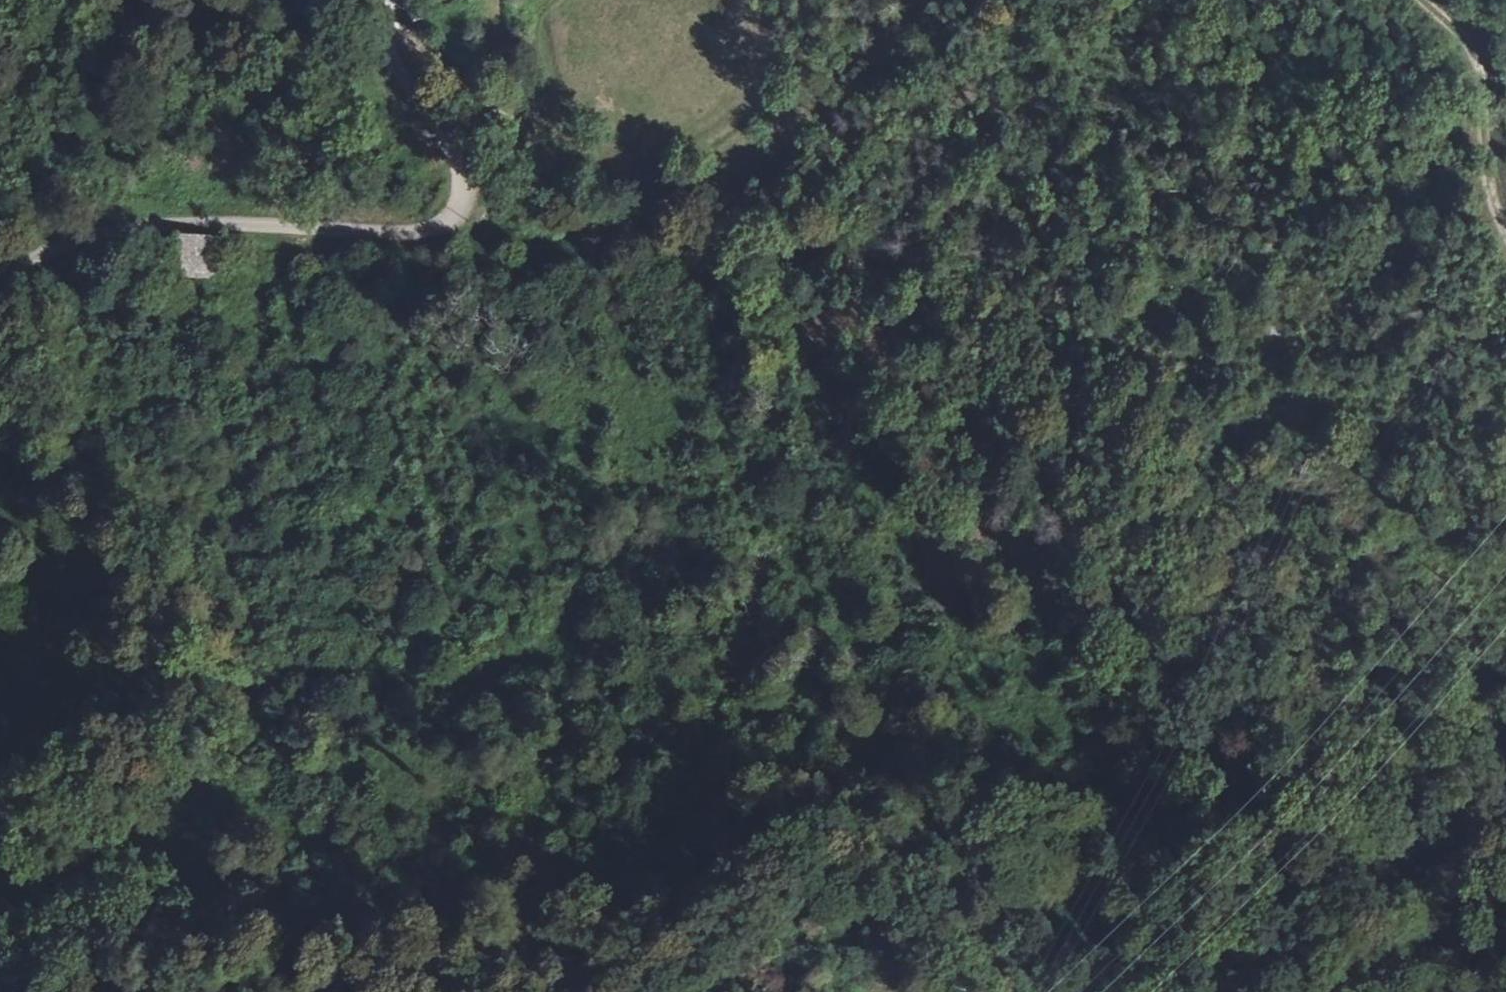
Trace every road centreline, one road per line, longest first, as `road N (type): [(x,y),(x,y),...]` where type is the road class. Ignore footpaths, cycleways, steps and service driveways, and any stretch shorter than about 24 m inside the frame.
road 1 (unclassified): [(0,259),(78,235),(193,217),(380,234),(440,227),(461,209),(459,174),(402,95),(387,46)]
road 2 (track): [(1420,0),(1459,37),(1476,75),(1485,156),(1505,233)]
road 3 (track): [(581,145),(499,61),(493,0)]

